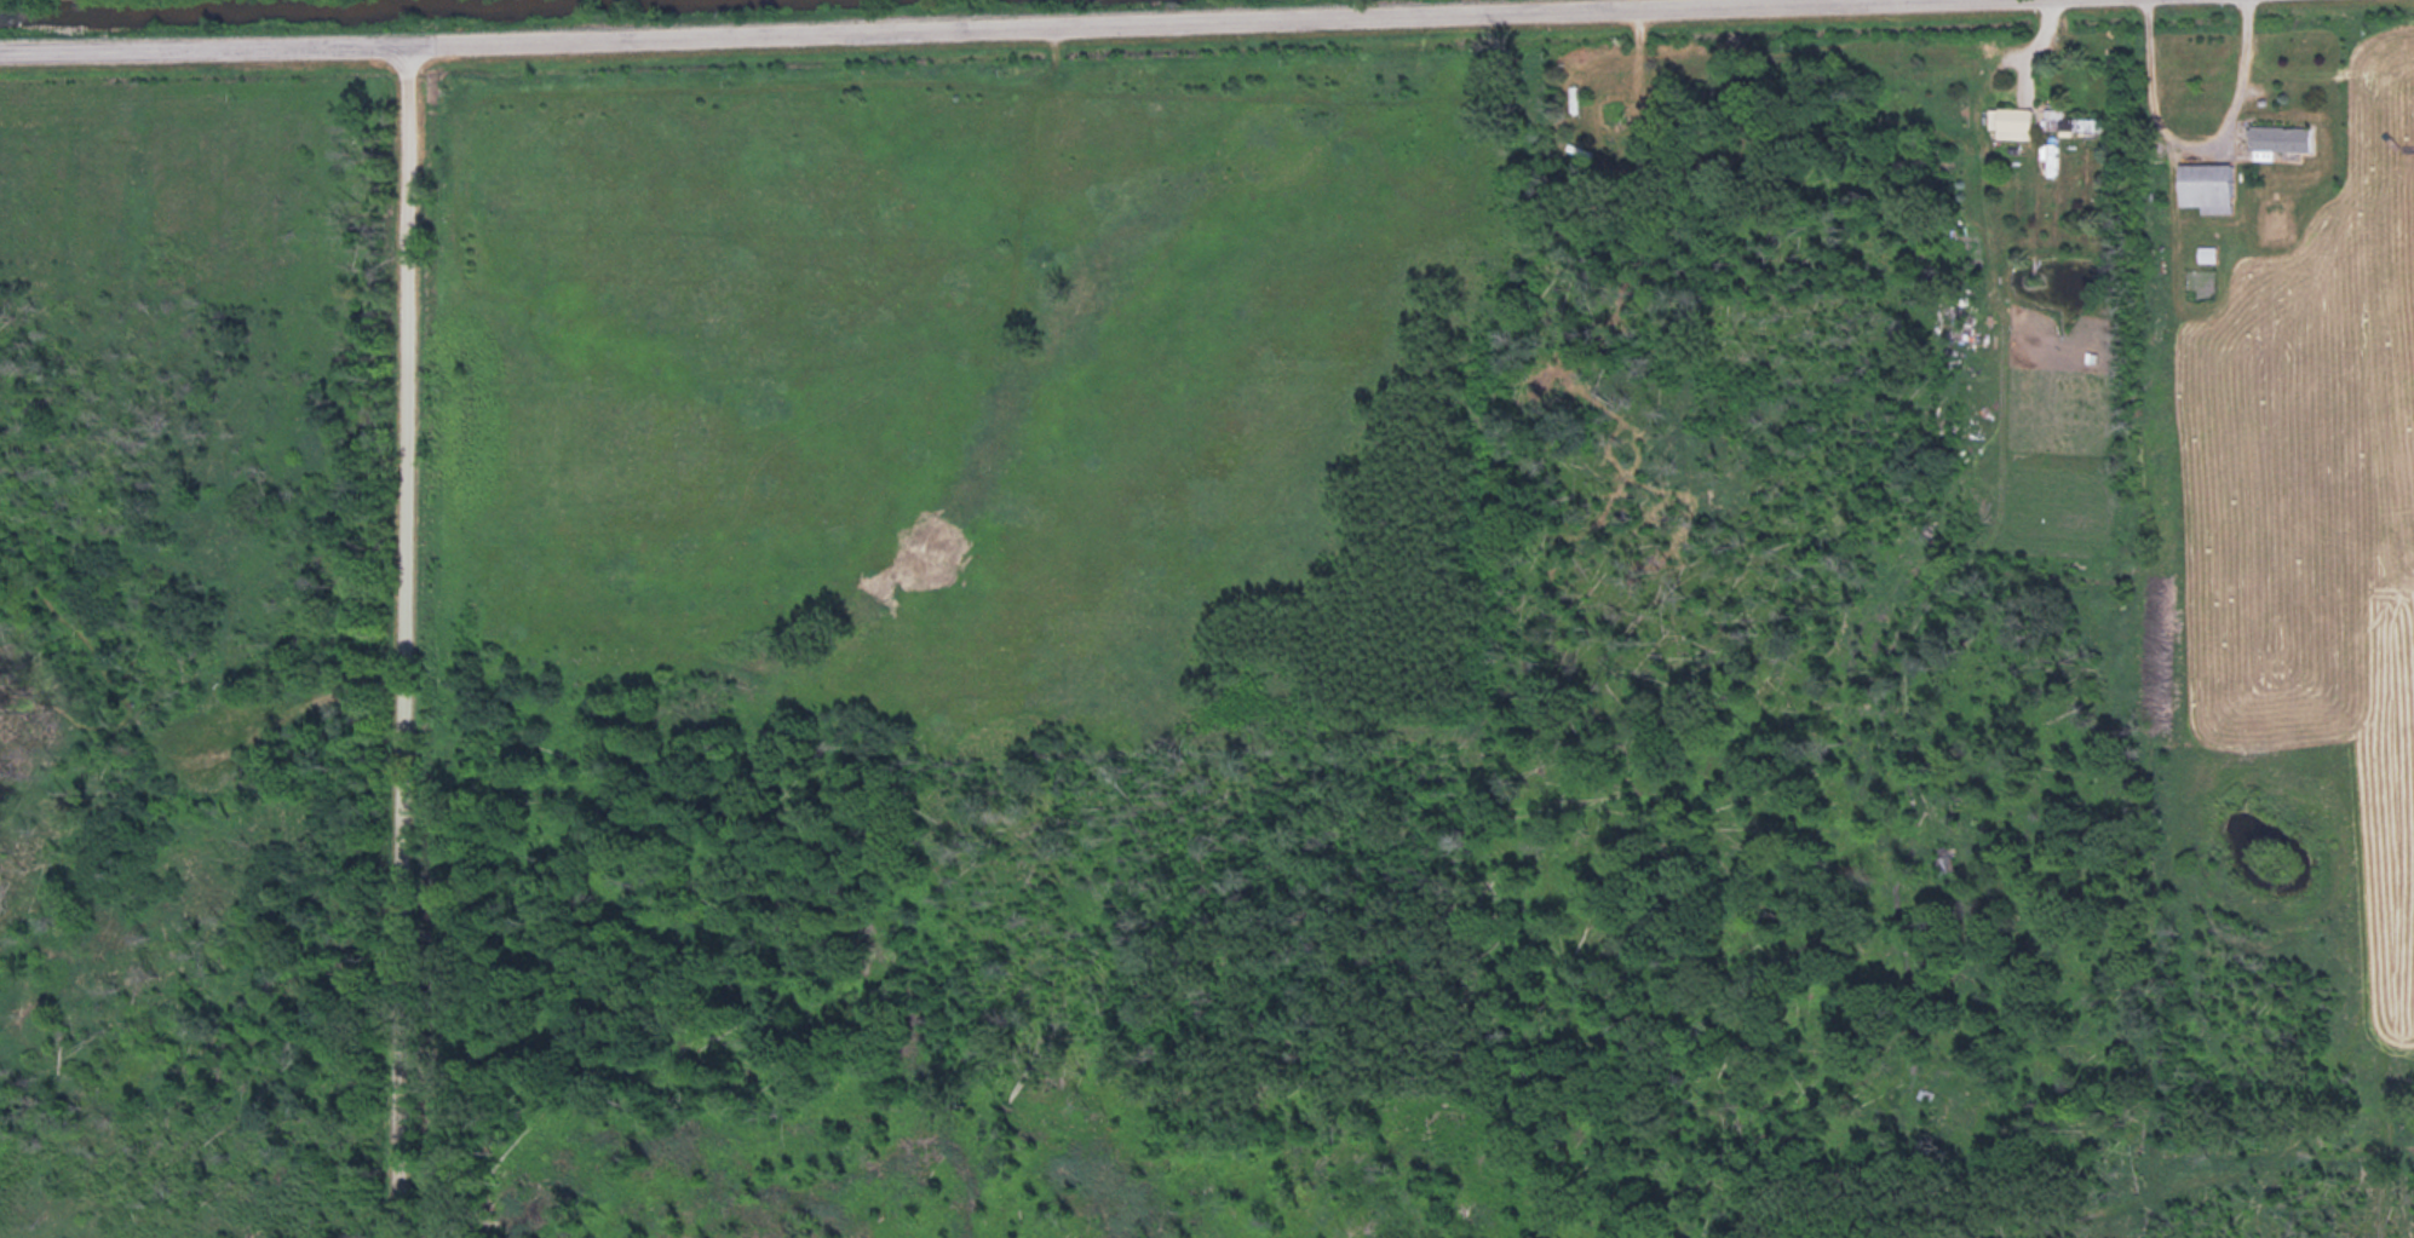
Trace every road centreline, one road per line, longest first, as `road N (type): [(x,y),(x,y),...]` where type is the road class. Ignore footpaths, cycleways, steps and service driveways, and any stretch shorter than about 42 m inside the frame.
road 1 (residential): [(0,54),(1980,0)]
road 2 (residential): [(388,1237),(409,48)]

